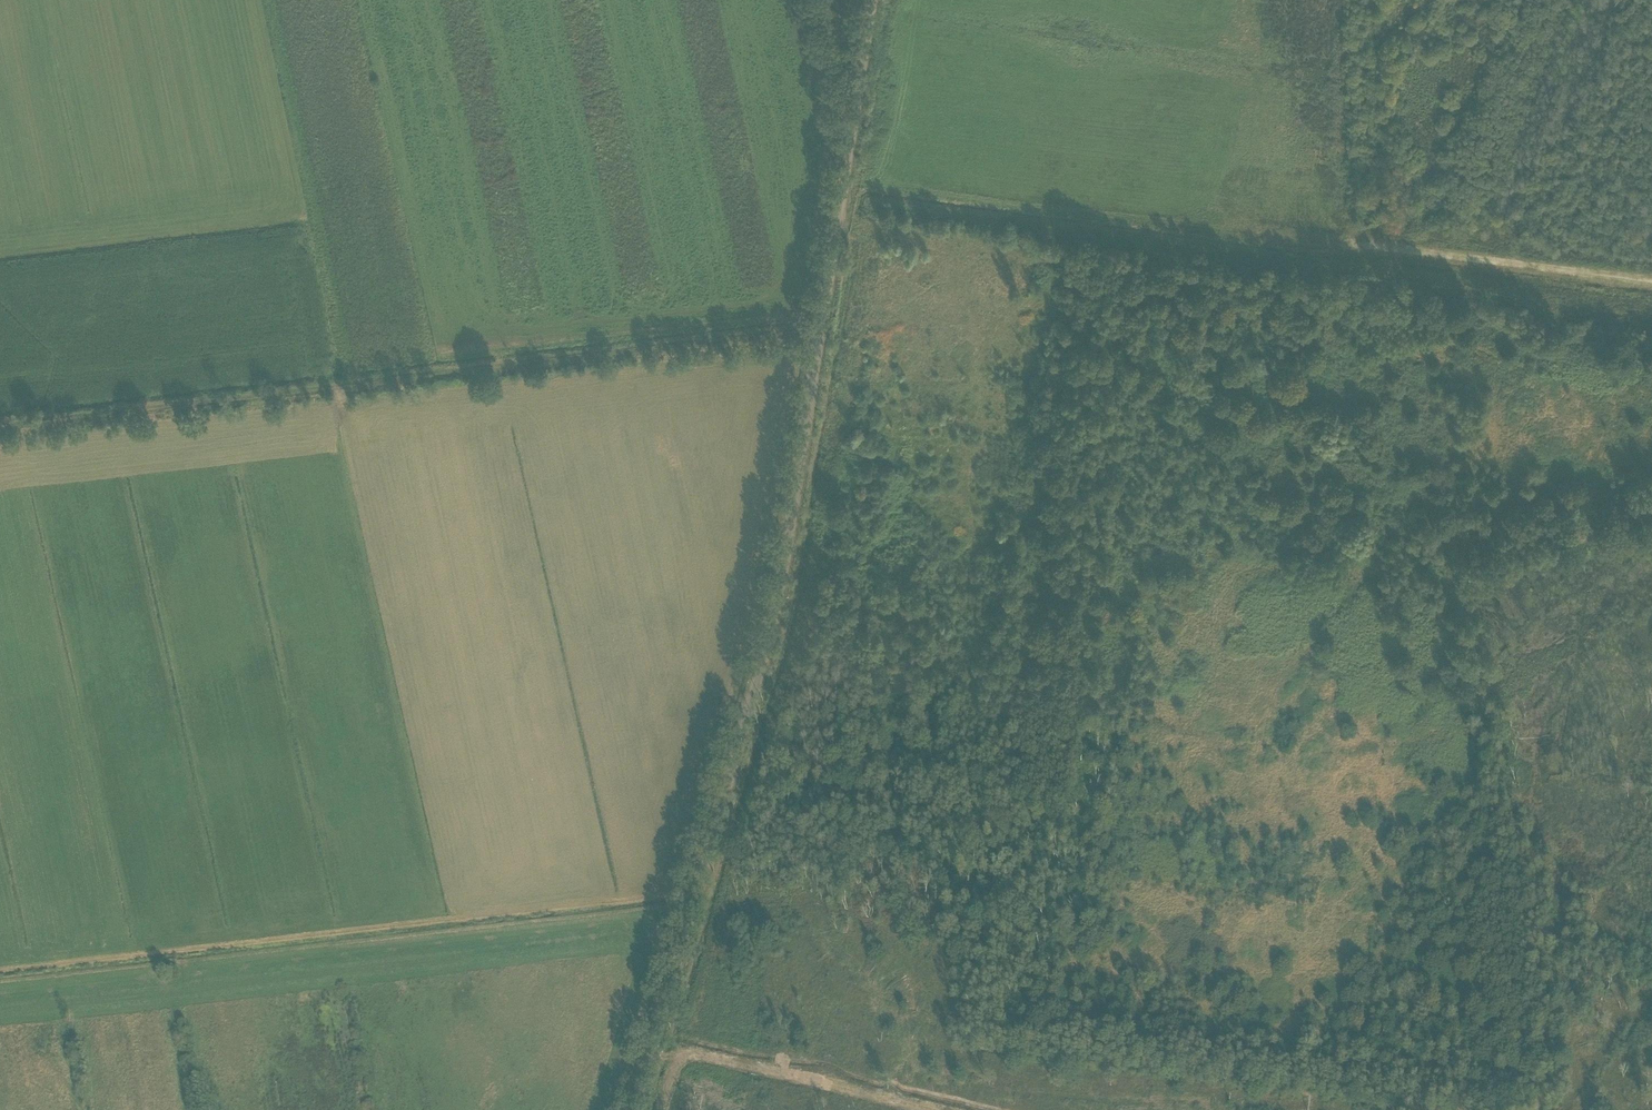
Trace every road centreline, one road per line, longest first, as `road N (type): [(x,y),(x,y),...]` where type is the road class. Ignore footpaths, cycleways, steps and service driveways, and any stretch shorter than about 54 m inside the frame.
road 1 (unclassified): [(634,1109),(781,563),(873,0)]
road 2 (track): [(818,337),(0,429)]

